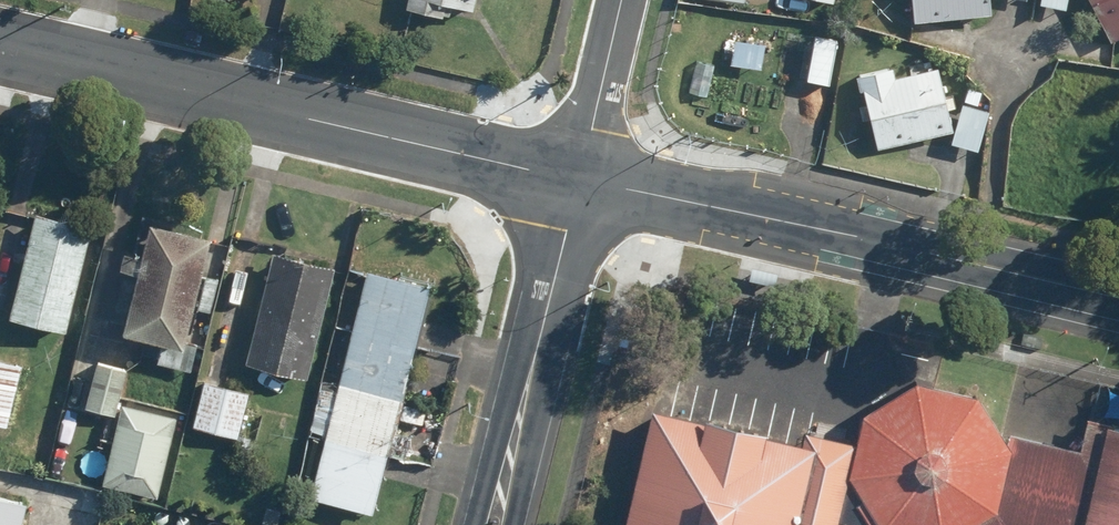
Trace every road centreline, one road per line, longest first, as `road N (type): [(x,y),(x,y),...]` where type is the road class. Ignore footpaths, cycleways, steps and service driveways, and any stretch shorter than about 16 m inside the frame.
road 1 (tertiary): [(581,181),(0,46)]
road 2 (tertiary): [(1118,299),(581,181)]
road 3 (tertiary): [(491,524),(581,181)]
road 4 (residential): [(622,0),(581,181)]

